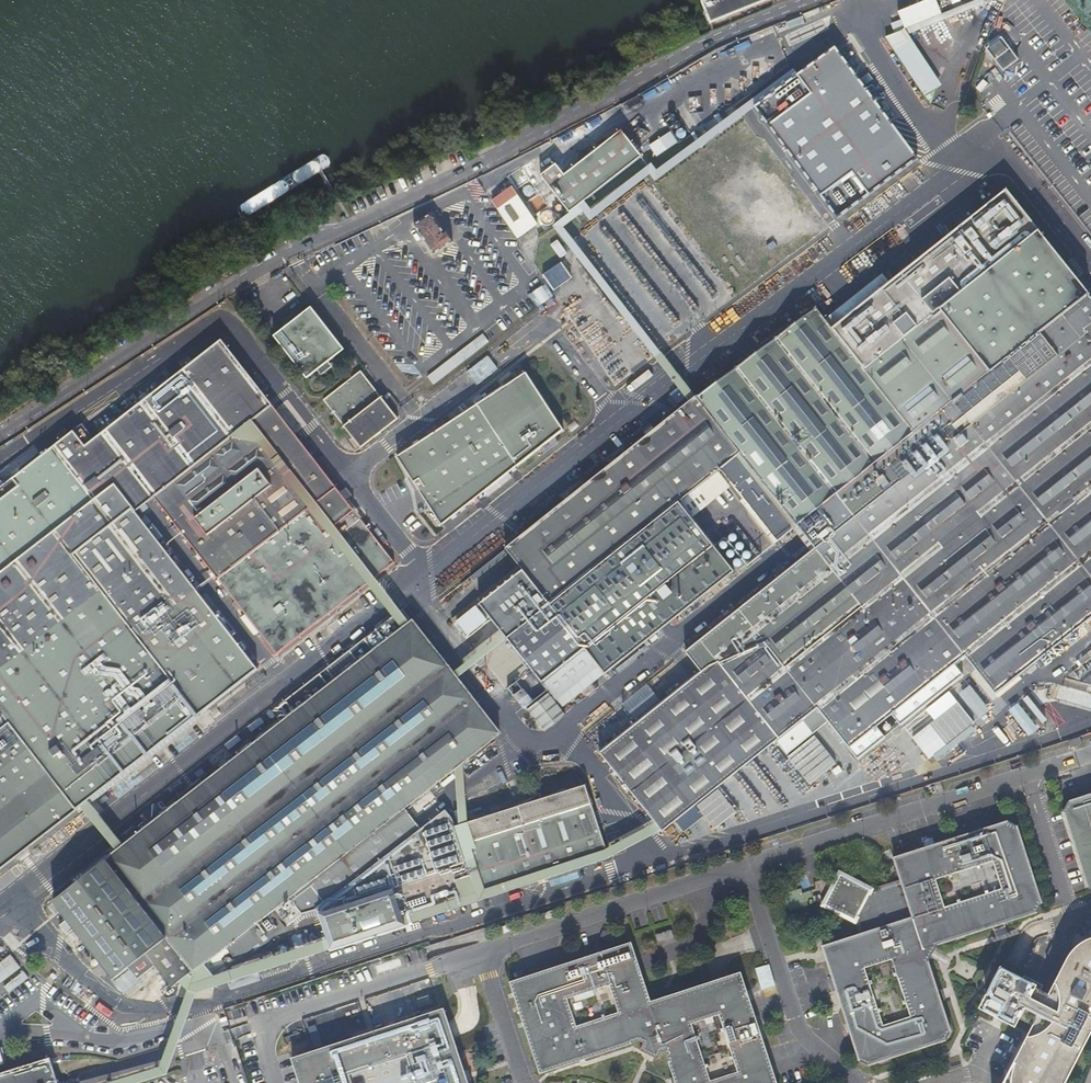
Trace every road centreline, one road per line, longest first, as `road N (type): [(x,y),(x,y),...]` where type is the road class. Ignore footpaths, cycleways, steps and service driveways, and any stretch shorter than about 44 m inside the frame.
road 1 (unclassified): [(0,437),(283,259),(535,138),(699,47),(814,0)]

